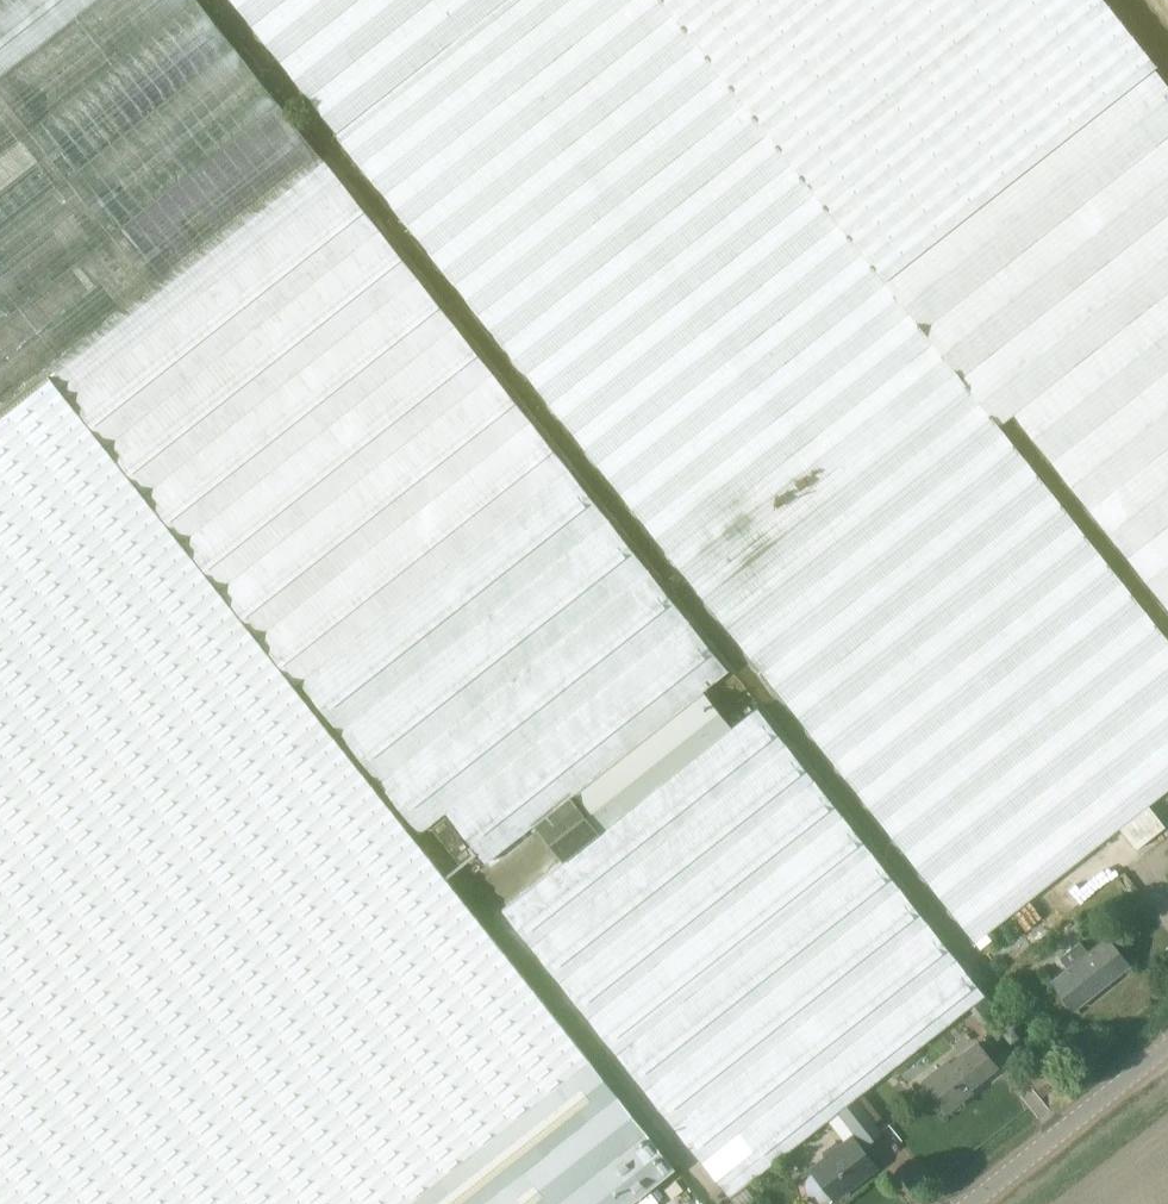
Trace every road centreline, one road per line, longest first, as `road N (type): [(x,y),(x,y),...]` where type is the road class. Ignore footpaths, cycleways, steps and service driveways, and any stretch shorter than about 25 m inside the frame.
road 1 (tertiary): [(972,1203),(1167,1047)]

